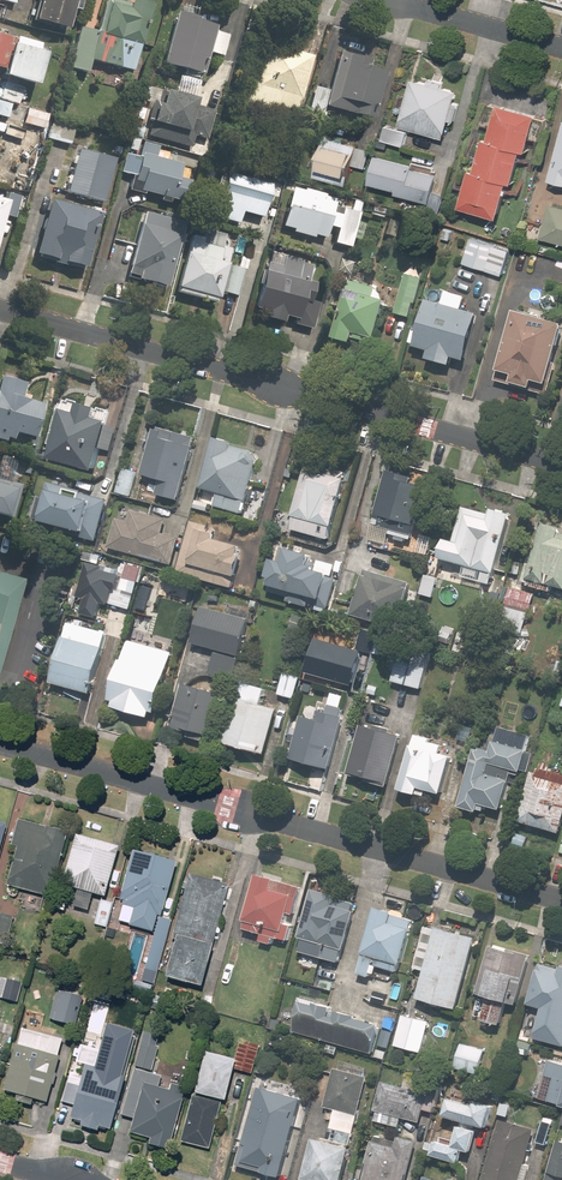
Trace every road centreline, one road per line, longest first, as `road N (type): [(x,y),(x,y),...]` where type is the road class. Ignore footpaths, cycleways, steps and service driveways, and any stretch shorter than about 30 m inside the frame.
road 1 (residential): [(561,900),(0,743)]
road 2 (residential): [(0,310),(561,466)]
road 3 (residential): [(561,47),(393,0)]

